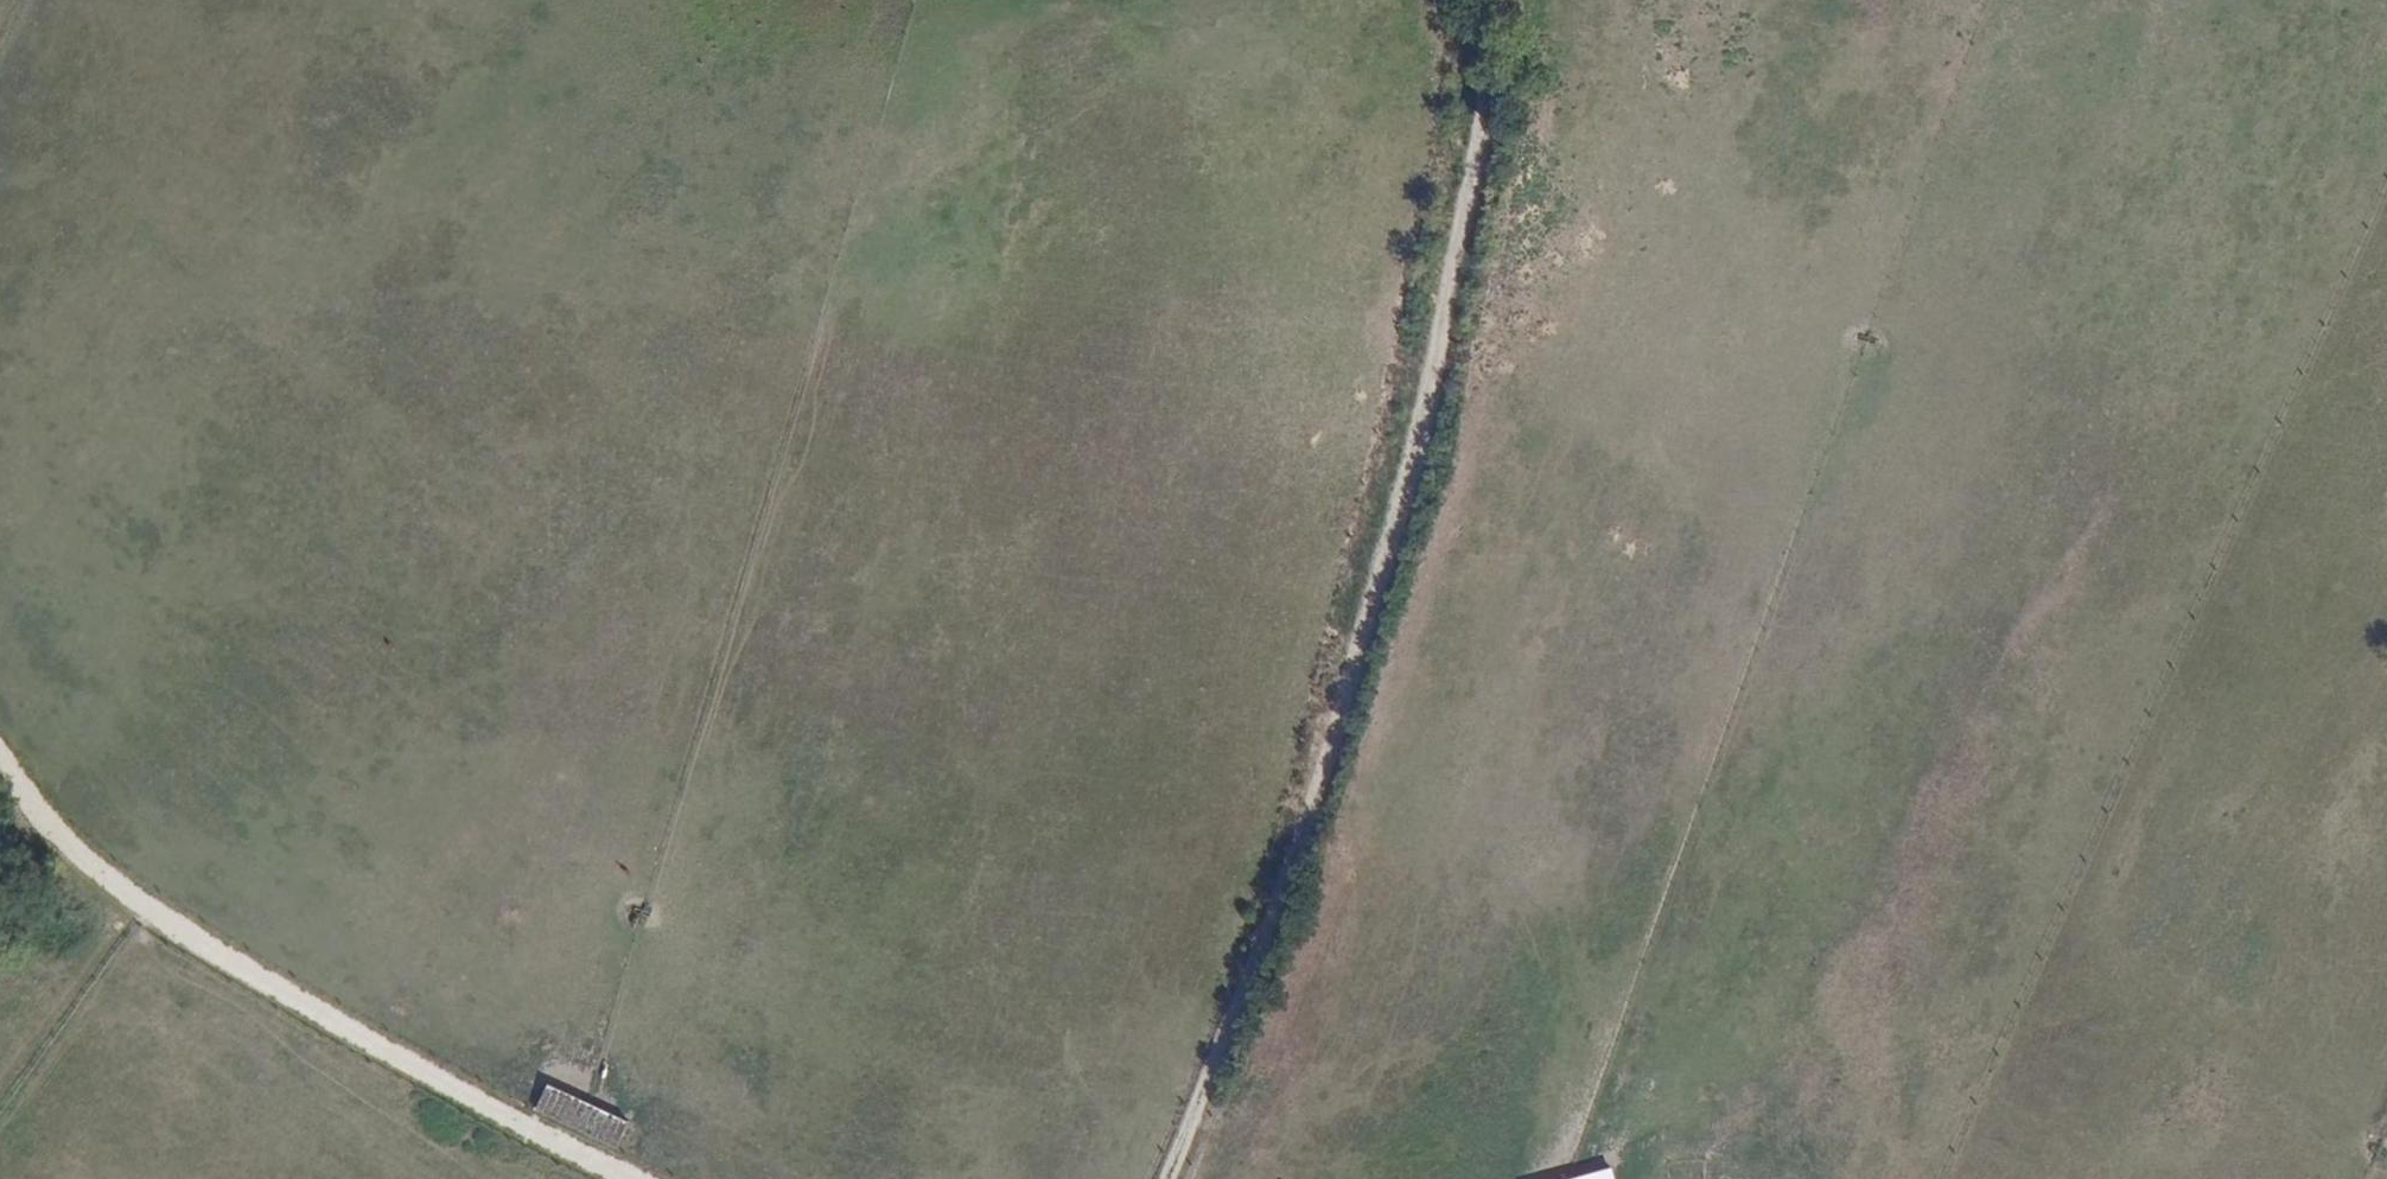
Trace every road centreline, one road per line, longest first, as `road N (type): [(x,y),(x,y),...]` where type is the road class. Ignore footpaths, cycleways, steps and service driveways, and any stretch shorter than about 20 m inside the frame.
road 1 (track): [(1500,0),(1438,396),(1320,797),(1176,1178)]
road 2 (track): [(630,1178),(139,908),(54,834),(0,757)]

